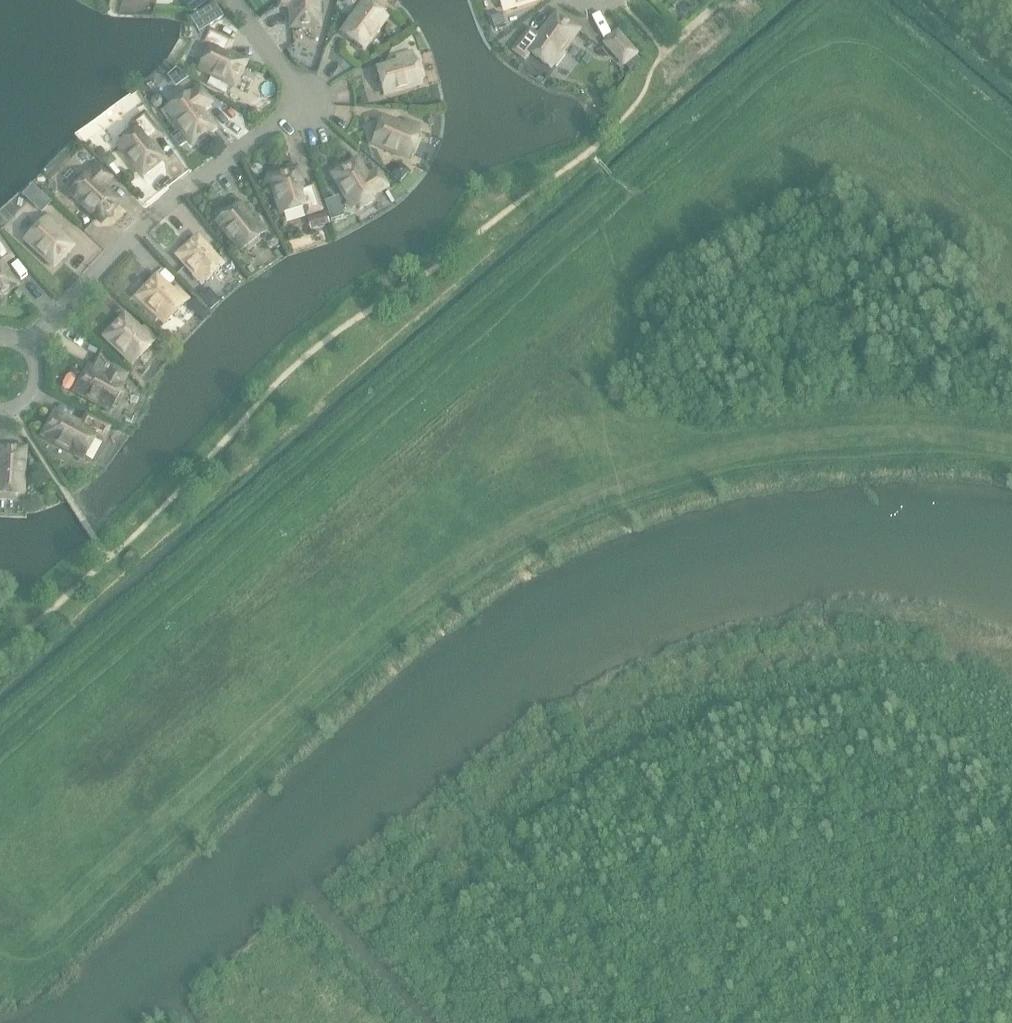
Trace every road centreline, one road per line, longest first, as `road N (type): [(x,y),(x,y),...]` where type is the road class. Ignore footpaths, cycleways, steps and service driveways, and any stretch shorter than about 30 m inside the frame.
road 1 (residential): [(28,340),(179,189),(309,103),(233,0)]

